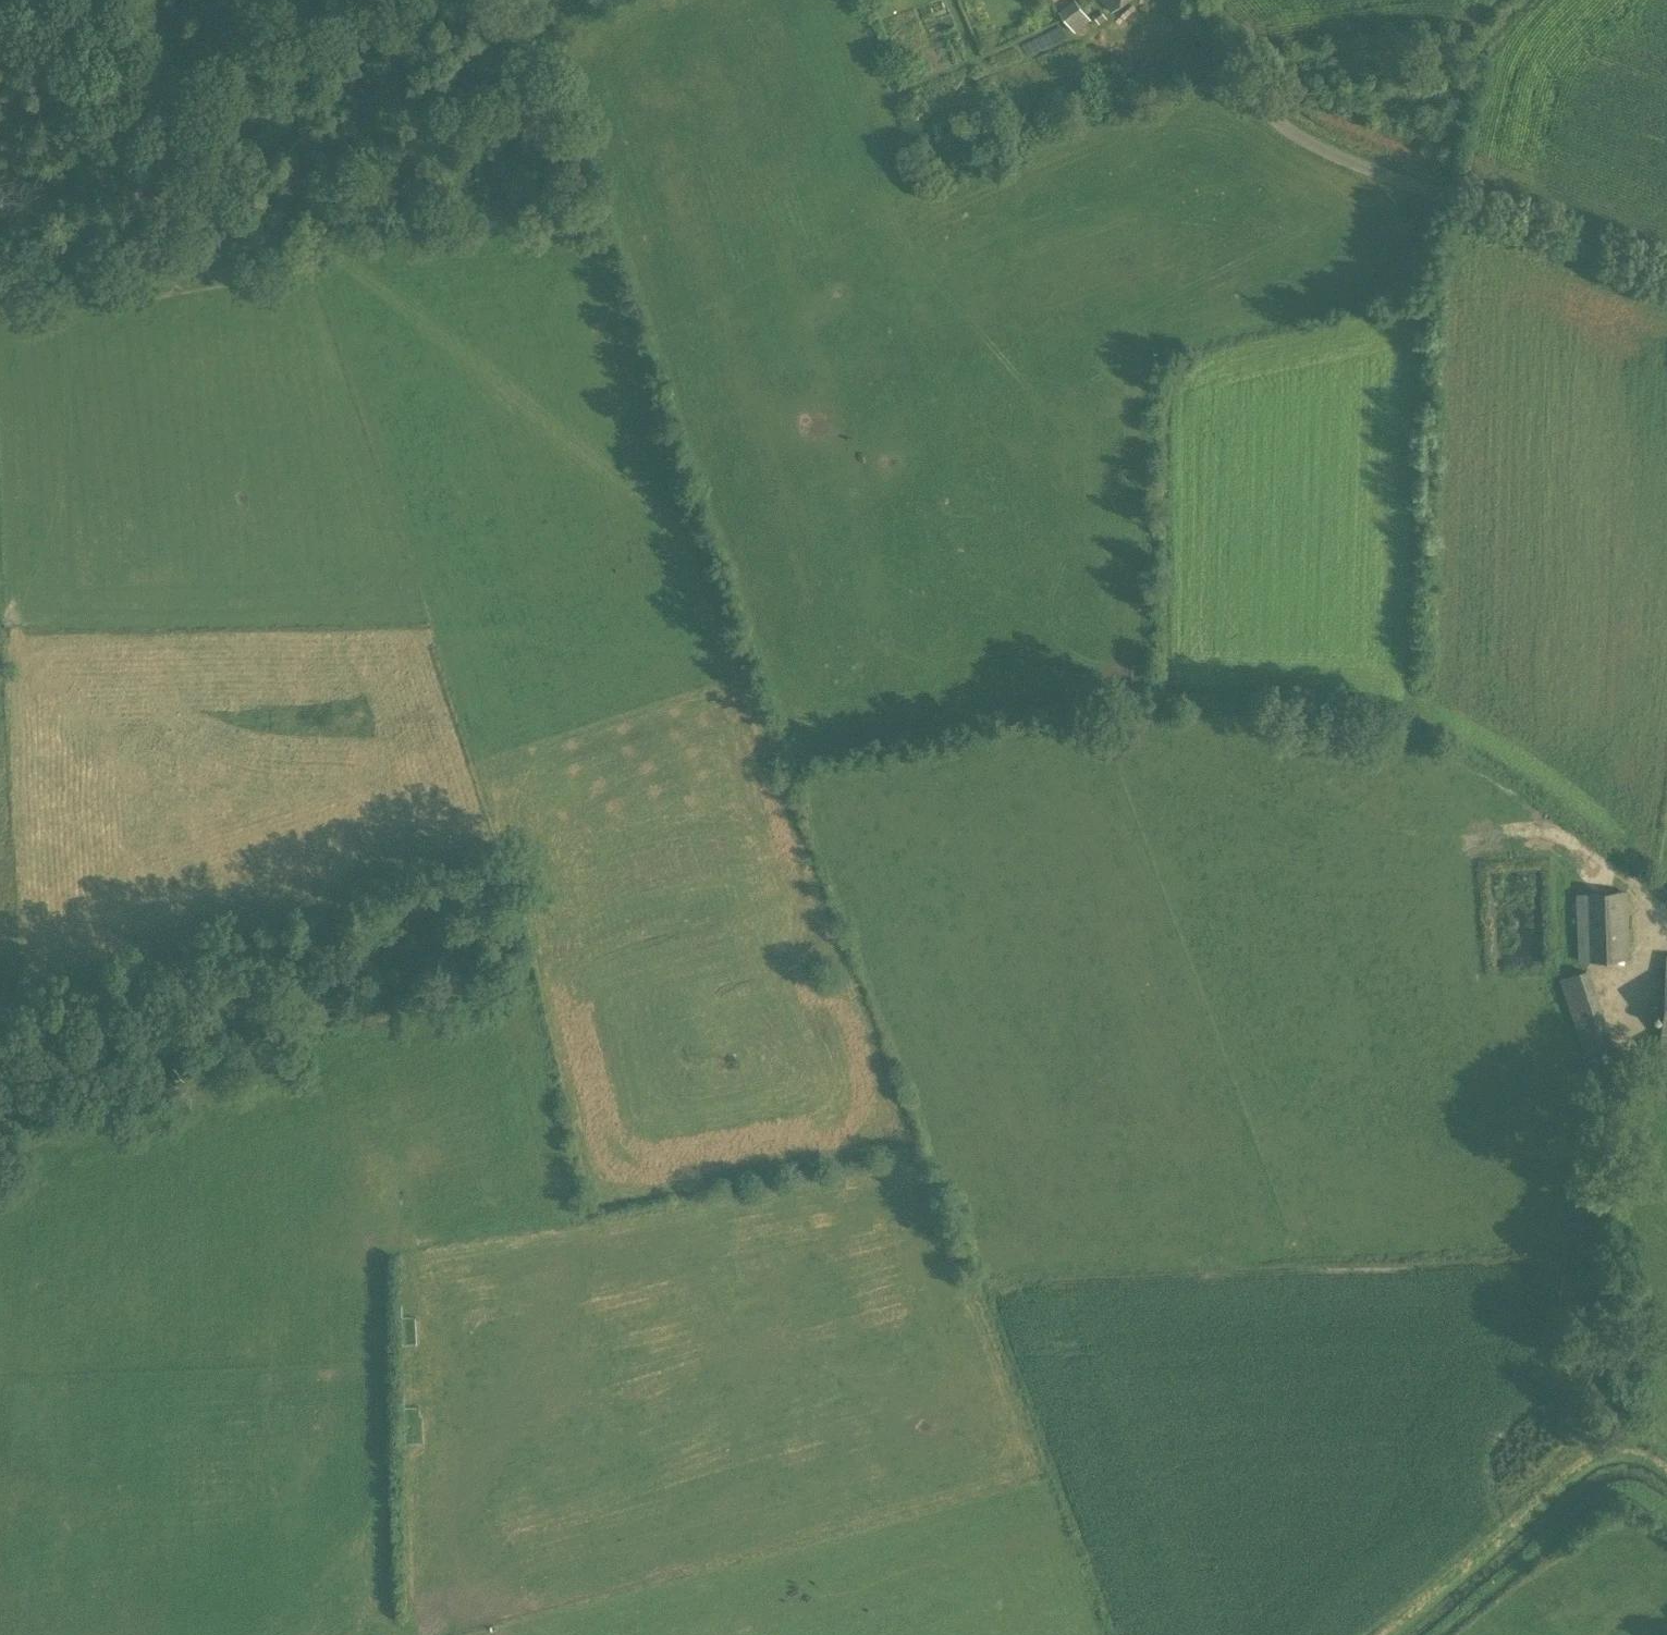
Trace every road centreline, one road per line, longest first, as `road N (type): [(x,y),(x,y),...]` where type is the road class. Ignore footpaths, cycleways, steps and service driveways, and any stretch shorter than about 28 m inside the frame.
road 1 (unclassified): [(1666,280),(1340,153),(1275,114),(1175,0)]
road 2 (track): [(1666,929),(1628,1052),(1583,1150),(1549,1265),(1550,1317),(1583,1463)]
road 3 (track): [(425,1634),(442,1433),(410,1260)]

